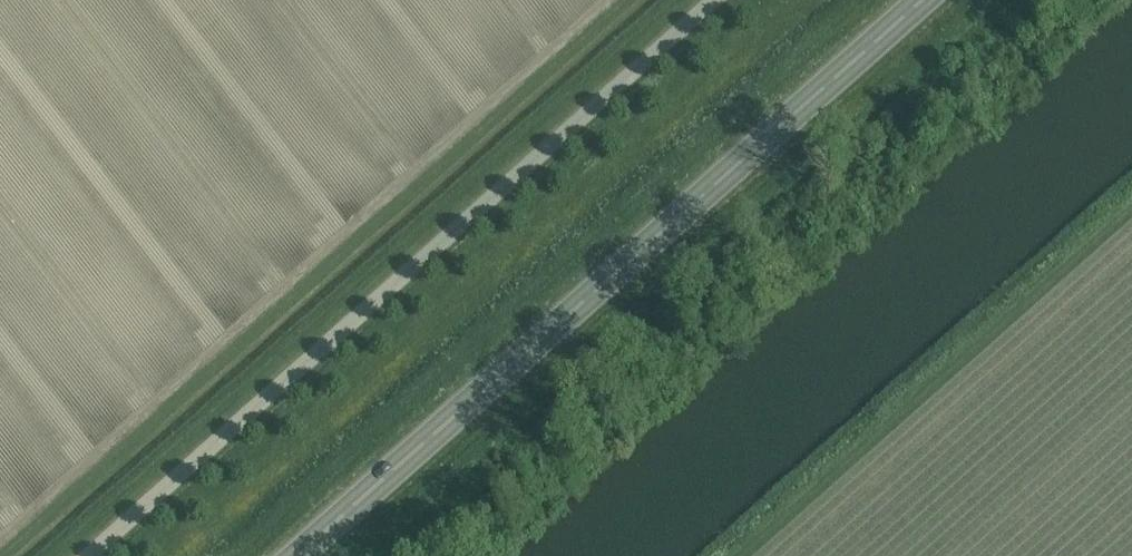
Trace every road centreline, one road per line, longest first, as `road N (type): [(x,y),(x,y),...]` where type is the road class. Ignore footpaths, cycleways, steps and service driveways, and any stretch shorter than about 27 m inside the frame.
road 1 (unclassified): [(85,555),(711,0)]
road 2 (trunk): [(295,555),(920,0)]

